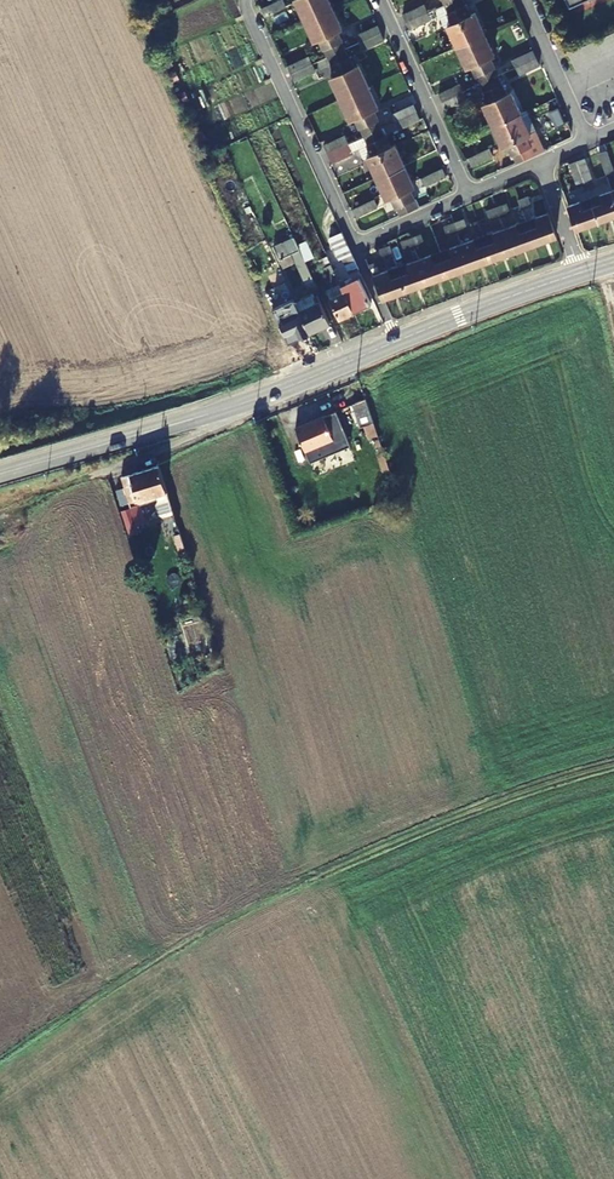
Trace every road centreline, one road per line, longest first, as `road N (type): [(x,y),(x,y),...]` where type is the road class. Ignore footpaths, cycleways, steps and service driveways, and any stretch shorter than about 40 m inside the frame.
road 1 (tertiary): [(0,472),(395,343)]
road 2 (residential): [(354,244),(243,0)]
road 3 (residential): [(381,0),(471,193)]
road 4 (tertiary): [(395,343),(583,273)]
road 5 (residential): [(522,0),(589,141)]
road 6 (residential): [(354,244),(471,193)]

